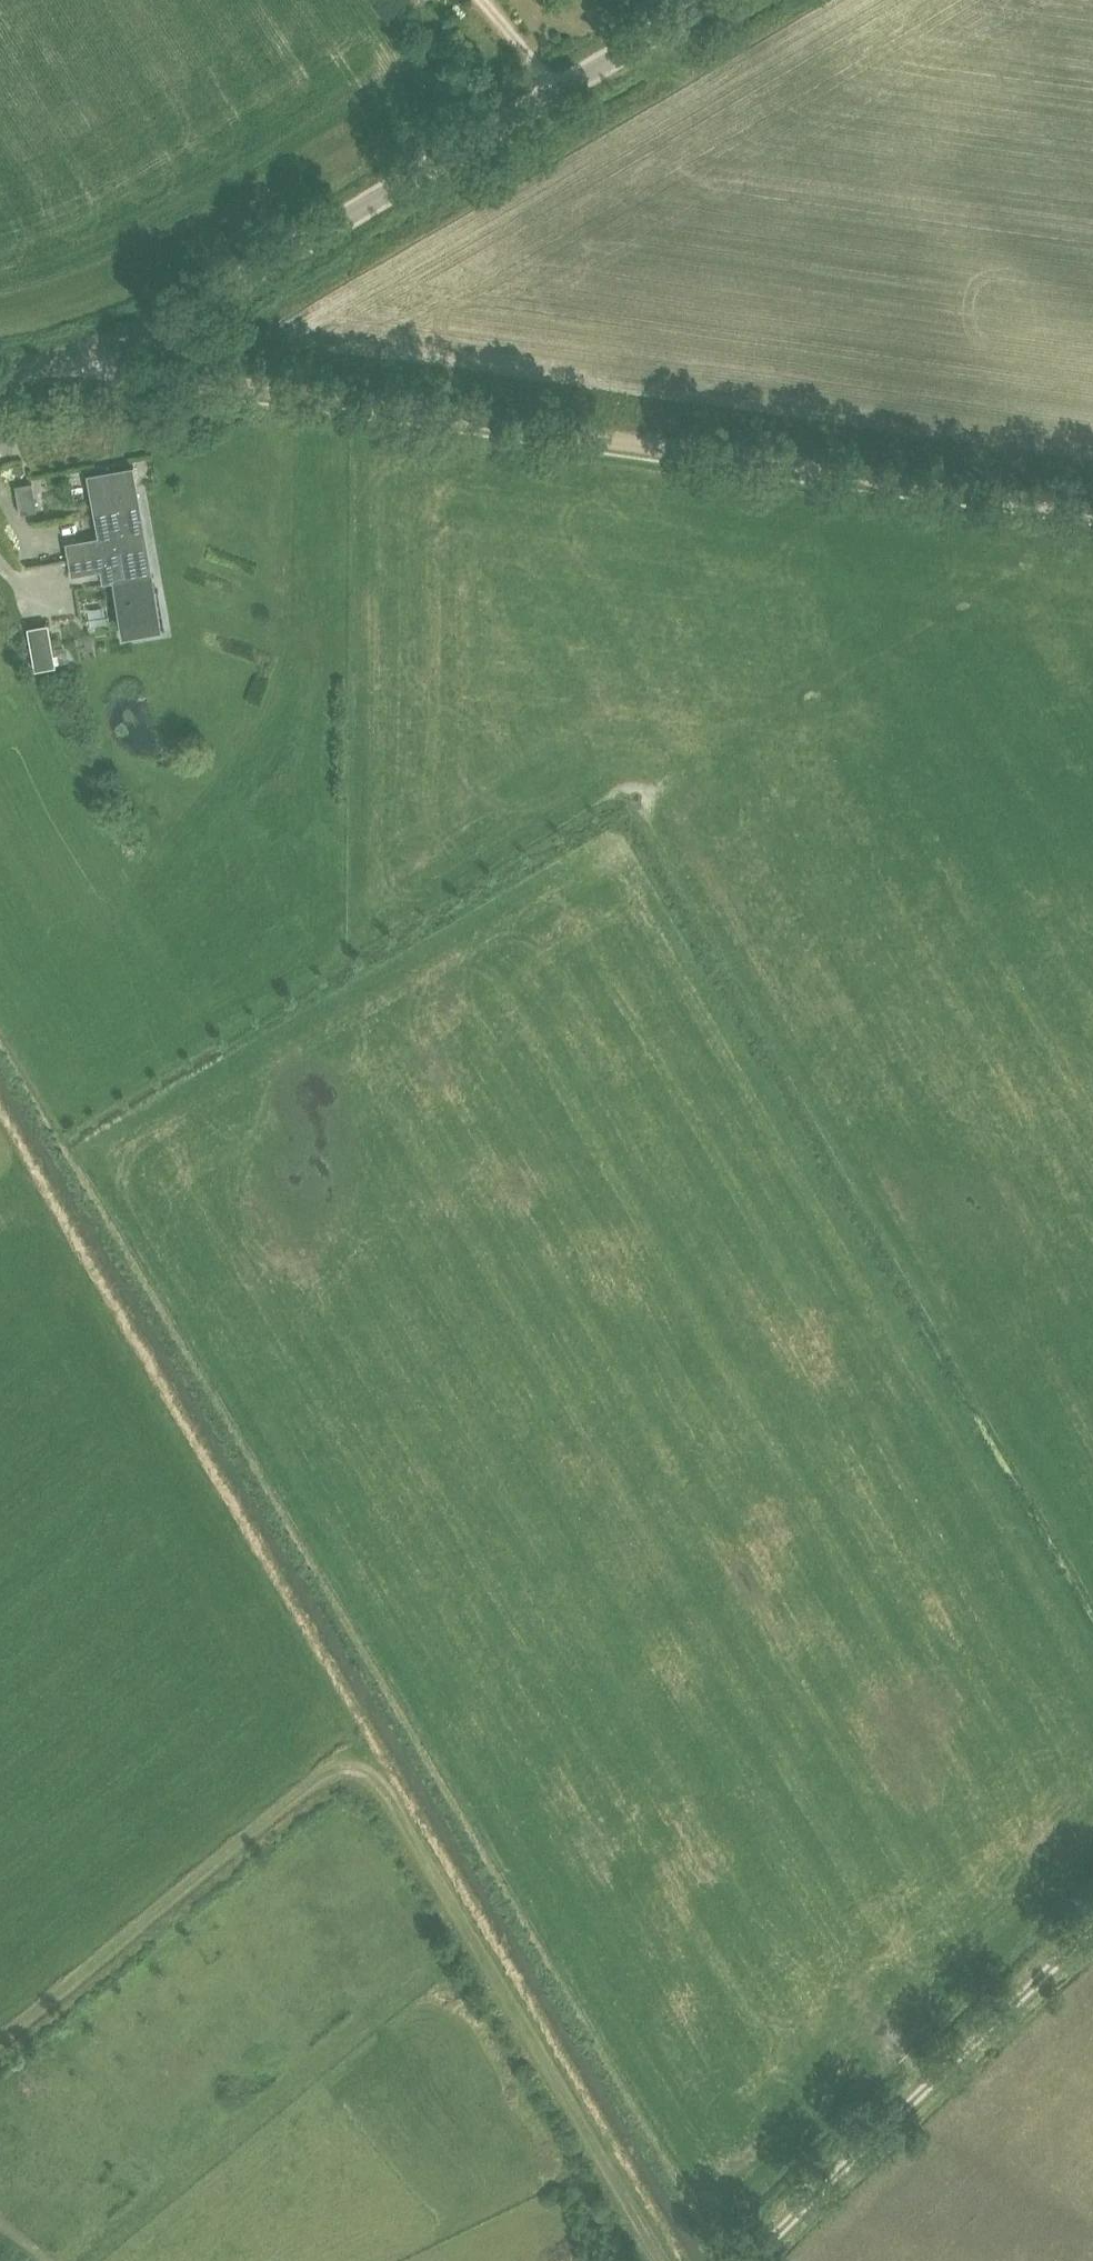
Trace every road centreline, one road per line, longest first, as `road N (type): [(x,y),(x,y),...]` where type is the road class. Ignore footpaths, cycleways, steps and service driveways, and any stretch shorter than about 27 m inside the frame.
road 1 (track): [(1092,510),(152,376)]
road 2 (unclassified): [(0,372),(150,327),(715,0)]
road 3 (track): [(1092,1935),(762,2260)]

